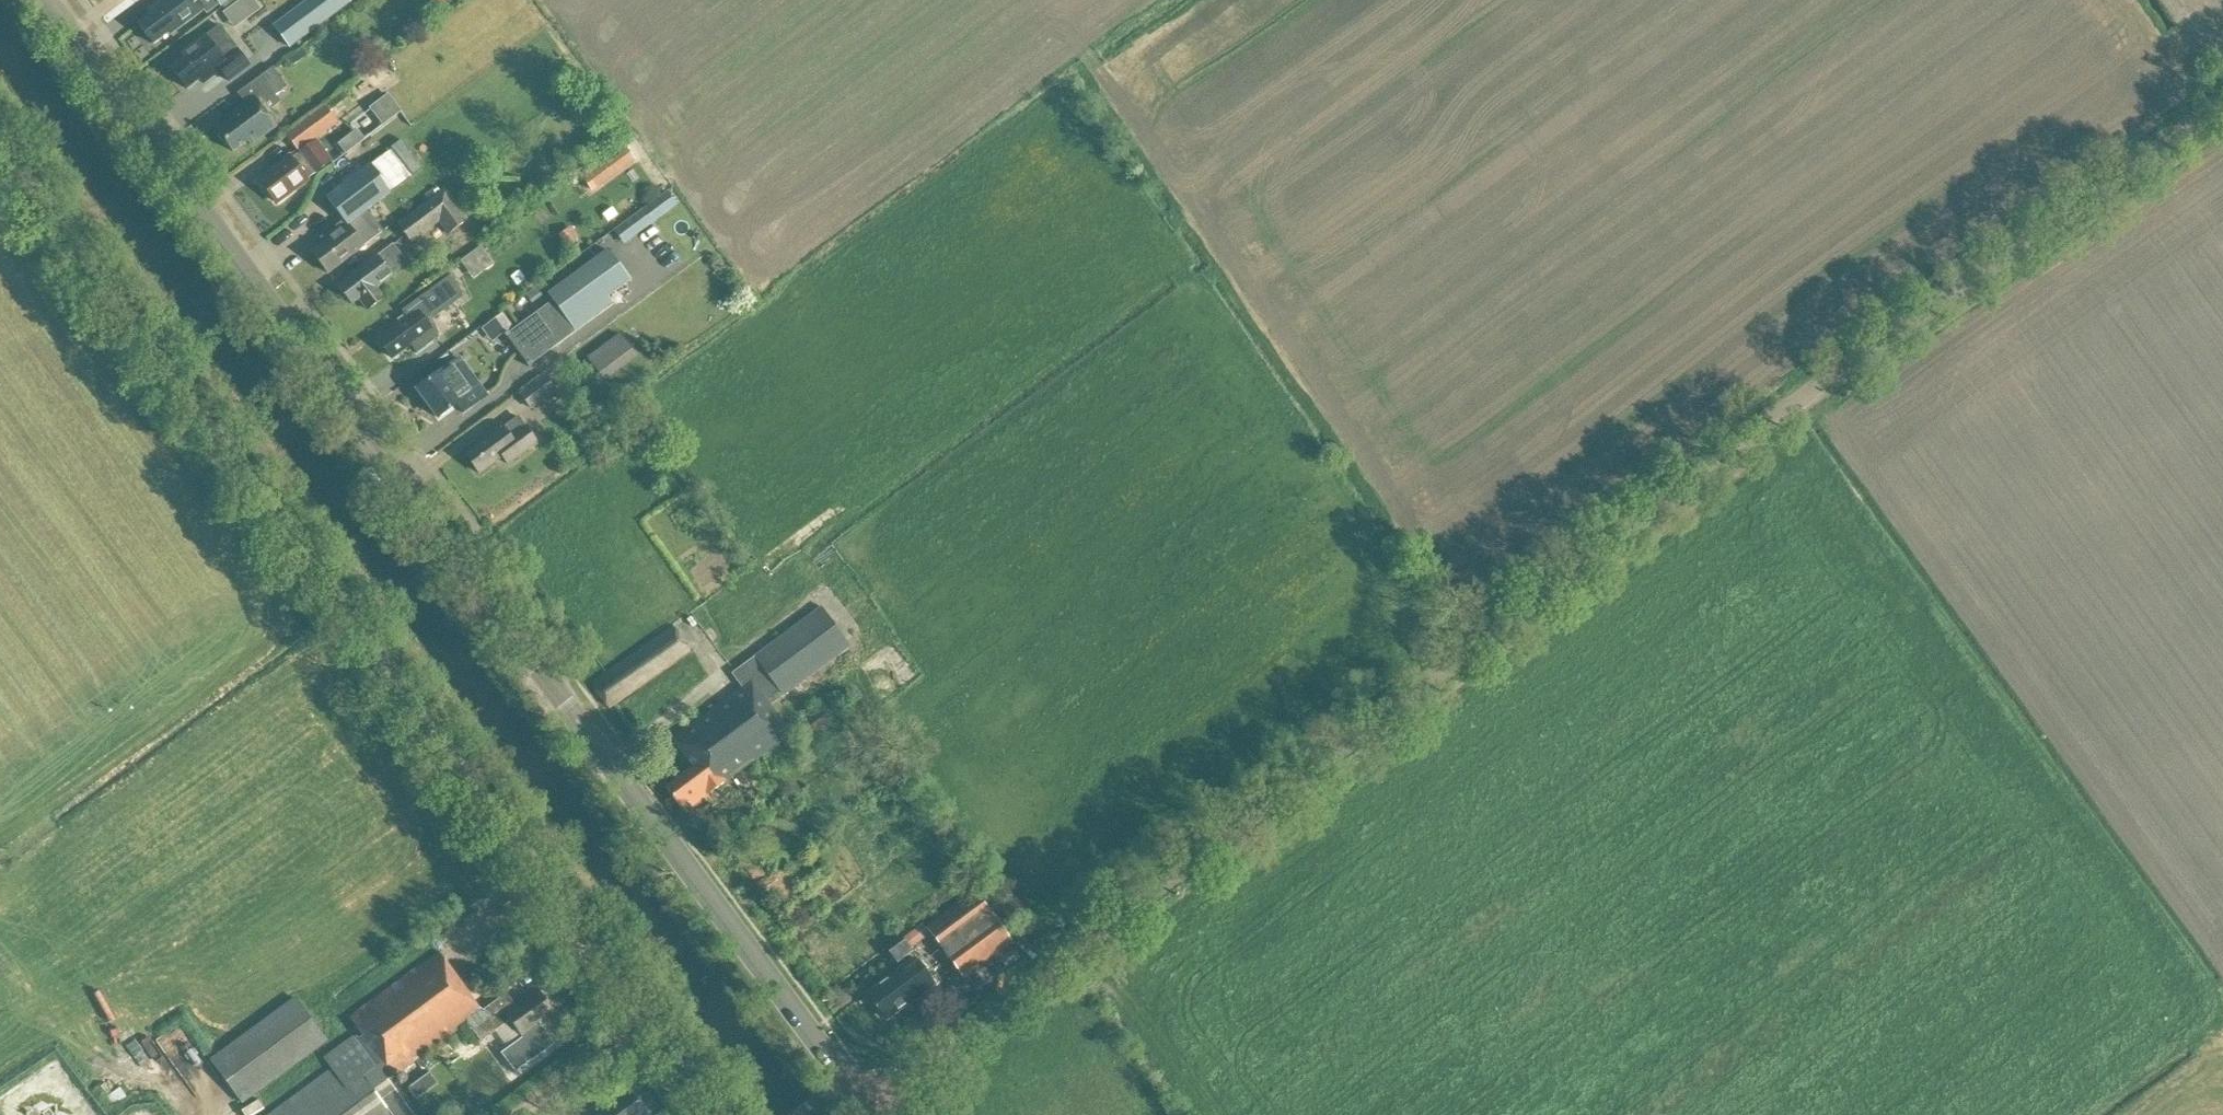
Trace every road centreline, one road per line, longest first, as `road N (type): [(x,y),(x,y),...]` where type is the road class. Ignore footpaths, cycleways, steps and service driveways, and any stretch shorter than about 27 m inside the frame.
road 1 (unclassified): [(868,1112),(1659,509),(2222,106)]
road 2 (secondary): [(868,1112),(47,0)]
road 3 (unclassified): [(721,1114),(0,142)]

